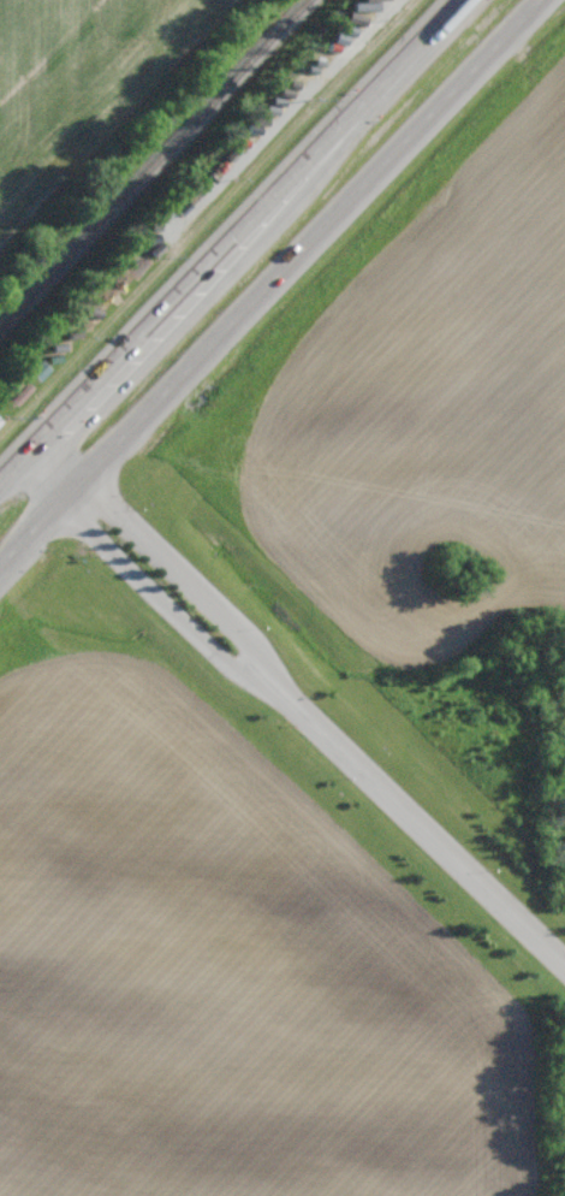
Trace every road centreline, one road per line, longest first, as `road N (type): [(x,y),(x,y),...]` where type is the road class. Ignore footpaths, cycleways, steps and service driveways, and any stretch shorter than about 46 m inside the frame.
road 1 (trunk): [(0,569),(538,0)]
road 2 (trunk): [(459,0),(0,484)]
road 3 (residential): [(317,727),(261,646),(49,431)]
road 4 (residential): [(19,463),(227,667),(317,727)]
road 5 (residential): [(564,961),(317,727)]

